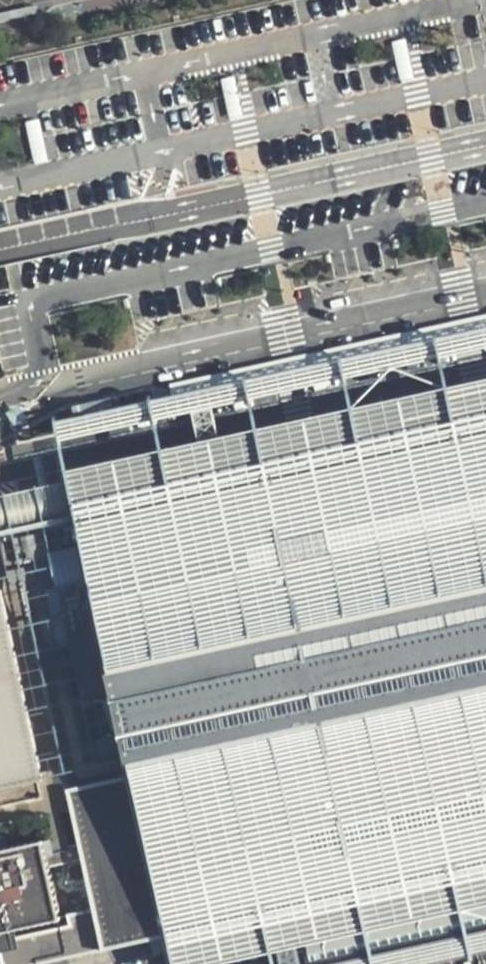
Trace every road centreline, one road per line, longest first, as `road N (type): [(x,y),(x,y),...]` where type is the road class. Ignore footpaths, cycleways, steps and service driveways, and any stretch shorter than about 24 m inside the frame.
road 1 (unclassified): [(0,471),(485,363)]
road 2 (unclassified): [(485,137),(0,239)]

